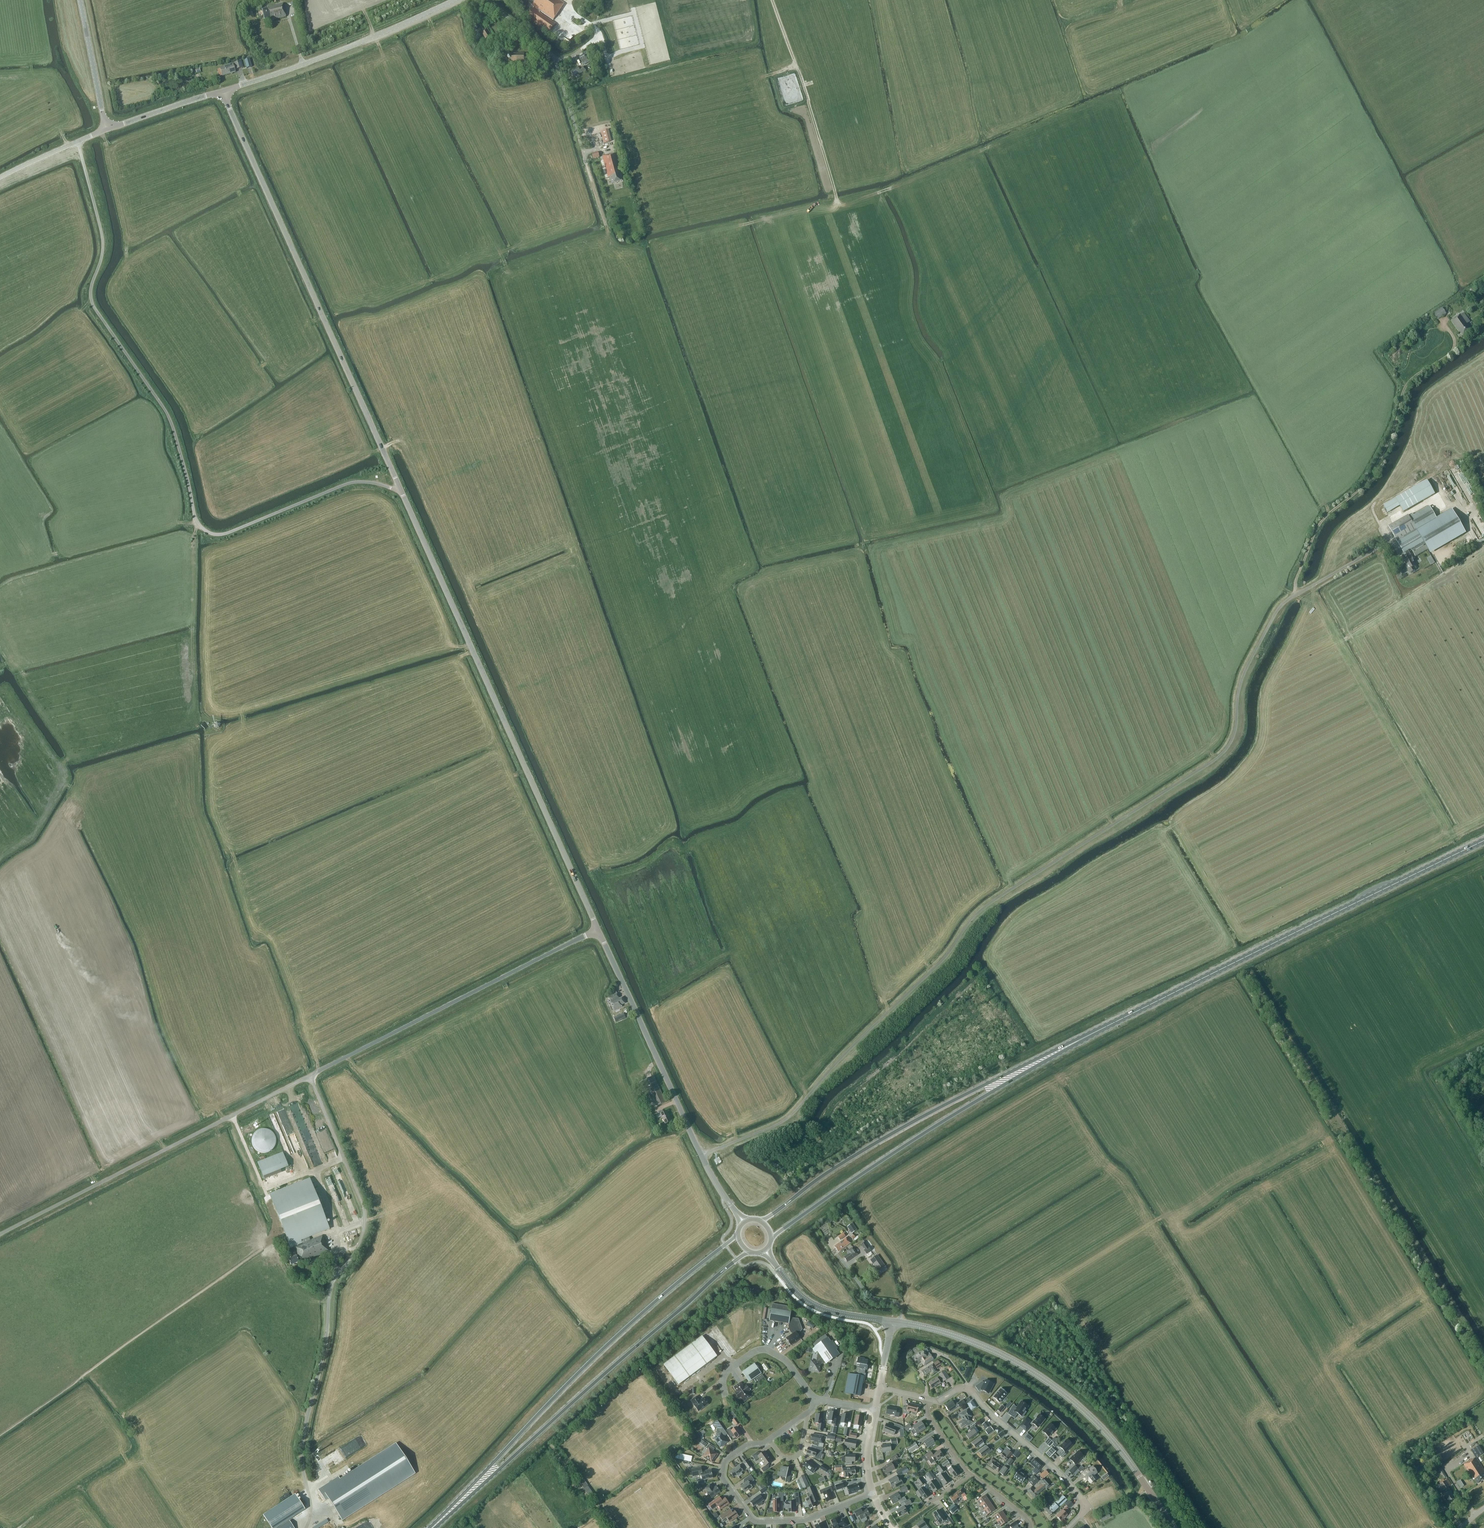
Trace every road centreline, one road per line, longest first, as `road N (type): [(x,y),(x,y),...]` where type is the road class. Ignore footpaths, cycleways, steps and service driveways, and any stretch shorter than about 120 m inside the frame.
road 1 (unclassified): [(701,1155),(794,1113),(995,897),(1210,759),(1230,739),(1237,686),(1278,609),(1379,548)]
road 2 (unclassified): [(0,1233),(598,929)]
road 3 (unclassified): [(400,489),(347,483),(221,535),(198,524),(168,416),(91,298),(102,236),(77,142)]
road 4 (tertiary): [(598,929),(400,489)]
road 5 (tertiary): [(400,489),(222,92)]
road 6 (primary): [(738,1232),(607,1345),(429,1527)]
road 7 (primary): [(435,1527),(751,1252)]
road 8 (primary): [(1112,1023),(1483,841)]
road 9 (primary): [(770,1239),(925,1132),(1112,1023)]
road 10 (primary): [(1112,1023),(915,1120),(759,1219)]
road 11 (tertiary): [(892,1321),(973,1342),(1053,1386),(1118,1447),(1174,1527)]
road 12 (residential): [(872,1494),(803,1521),(761,1522),(723,1479),(727,1459),(769,1440),(814,1399)]
road 13 (track): [(473,650),(229,731)]
road 14 (tertiary): [(222,92),(453,0)]
road 15 (tertiary): [(701,1155),(598,929)]
road 16 (residential): [(1069,1527),(1088,1508),(972,1391),(928,1400)]
road 17 (residential): [(1031,1527),(961,1465),(929,1419),(928,1400)]
road 18 (tertiary): [(892,1321),(812,1304),(765,1250)]
road 19 (unclassified): [(485,0),(550,52),(571,113)]
road 20 (residential): [(814,1399),(788,1363),(764,1350),(728,1370),(725,1397)]
road 21 (tertiary): [(107,128),(80,0)]
road 22 (tertiary): [(222,92),(107,128)]

